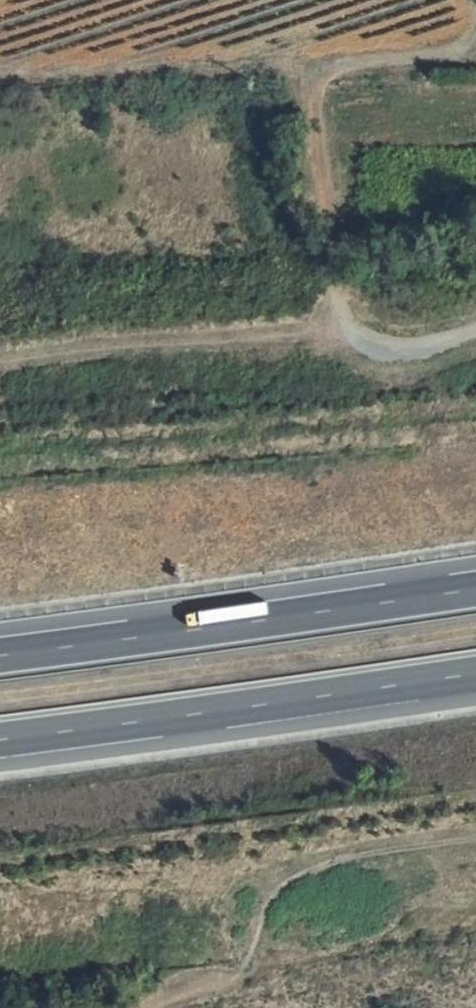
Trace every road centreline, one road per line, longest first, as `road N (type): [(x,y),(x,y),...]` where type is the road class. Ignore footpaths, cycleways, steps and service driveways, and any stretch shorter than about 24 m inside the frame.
road 1 (motorway): [(0,741),(475,672)]
road 2 (motorway): [(475,584),(0,652)]
road 3 (track): [(351,325),(335,301),(314,81),(346,60),(459,53),(475,29)]
road 4 (track): [(475,322),(417,345),(356,333),(351,325)]

